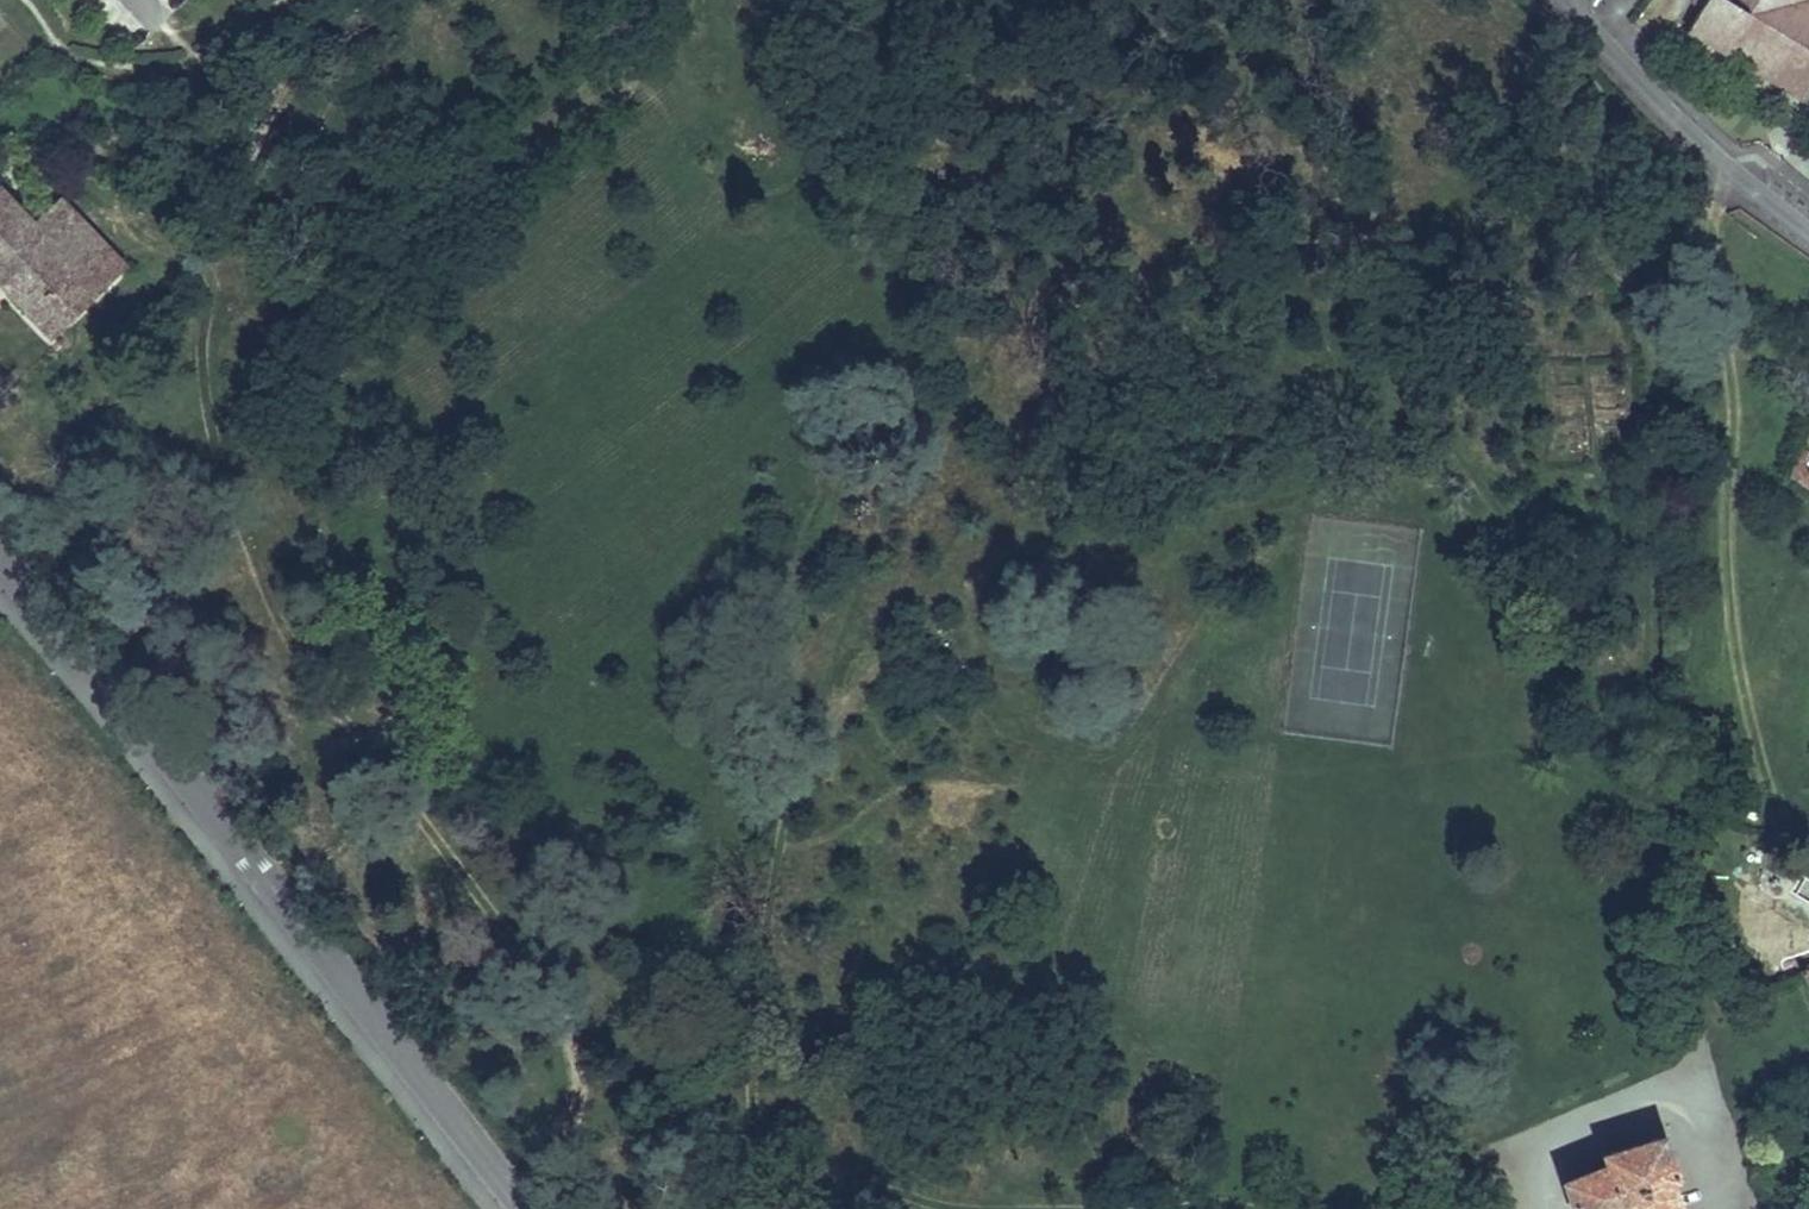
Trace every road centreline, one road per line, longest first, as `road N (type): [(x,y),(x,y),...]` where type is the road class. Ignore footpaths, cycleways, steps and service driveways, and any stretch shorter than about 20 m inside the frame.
road 1 (residential): [(523,1208),(0,574)]
road 2 (residential): [(1808,236),(1719,163),(1560,3)]

